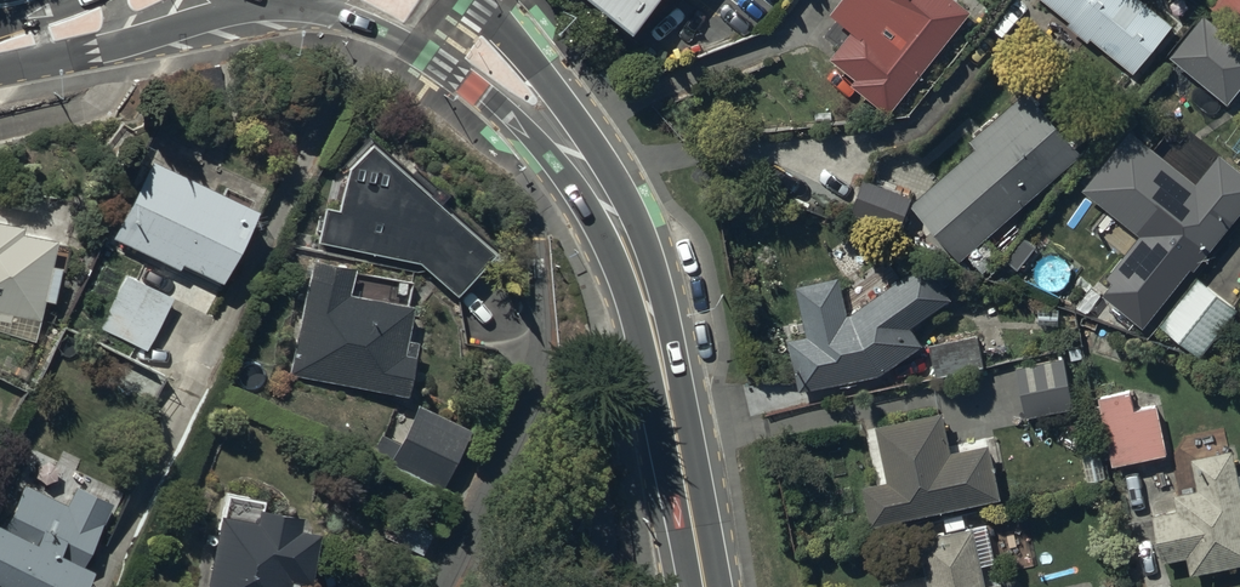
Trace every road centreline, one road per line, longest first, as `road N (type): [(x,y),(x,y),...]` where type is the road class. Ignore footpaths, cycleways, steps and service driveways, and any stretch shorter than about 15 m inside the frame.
road 1 (residential): [(440,586),(529,391),(538,208),(568,142)]
road 2 (secondary): [(703,586),(644,288),(618,220),(568,142)]
road 3 (secondary): [(568,142),(519,123),(406,44),(300,4)]
road 4 (secondary): [(249,1),(117,45),(0,68)]
road 5 (secondary): [(475,0),(545,78),(568,142)]

